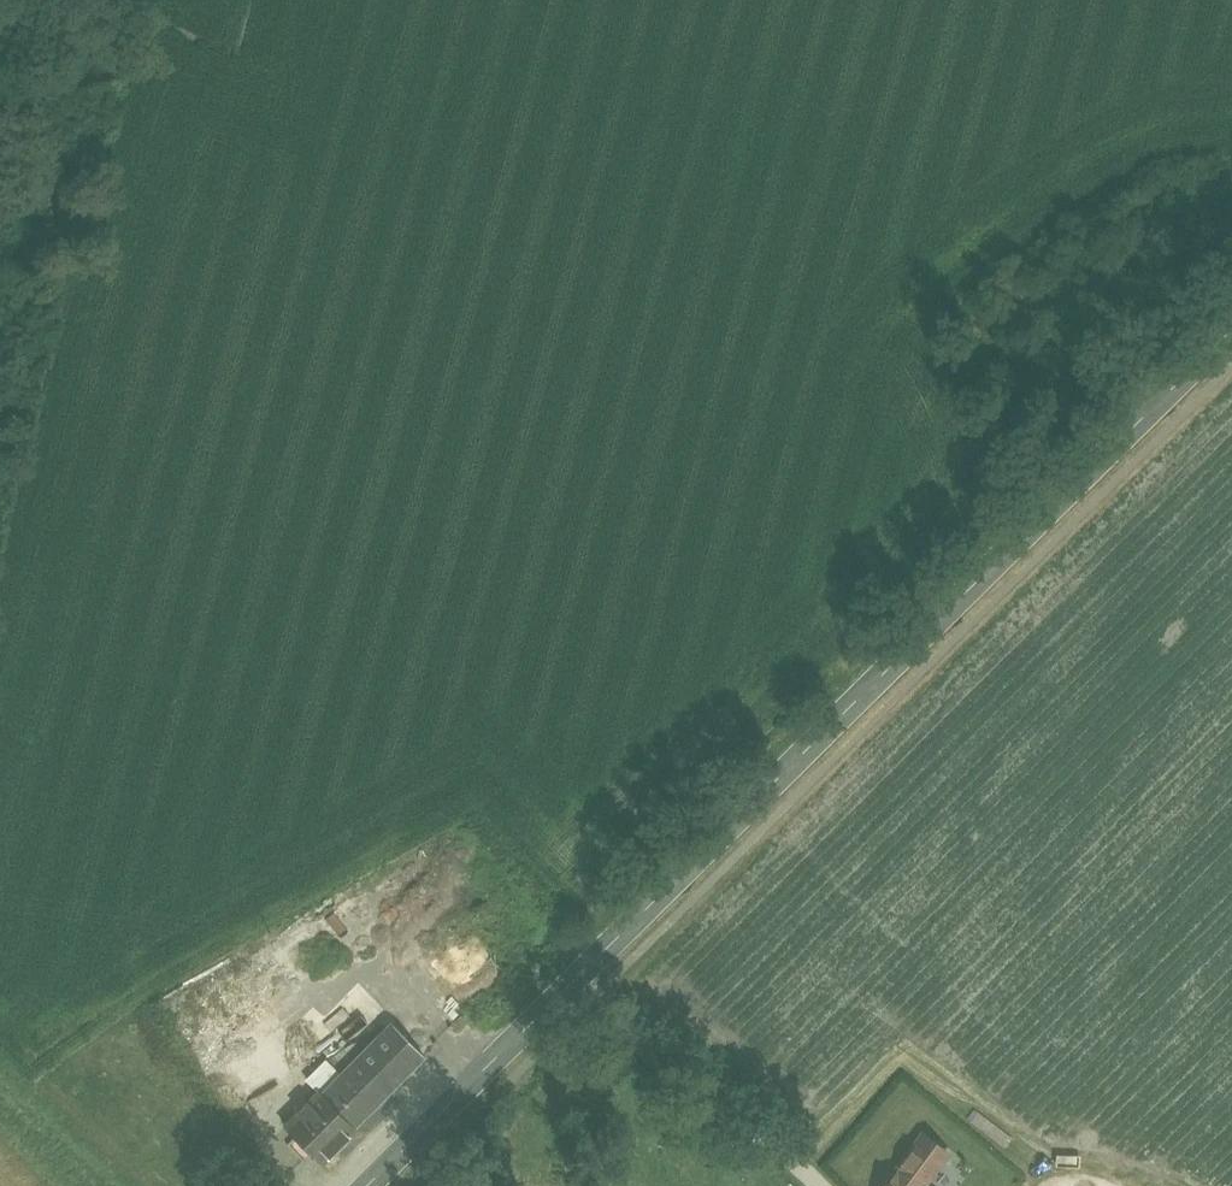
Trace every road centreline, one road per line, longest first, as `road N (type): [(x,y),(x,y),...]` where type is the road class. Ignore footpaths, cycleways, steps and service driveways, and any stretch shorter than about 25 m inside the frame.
road 1 (tertiary): [(1231,323),(365,1185)]

